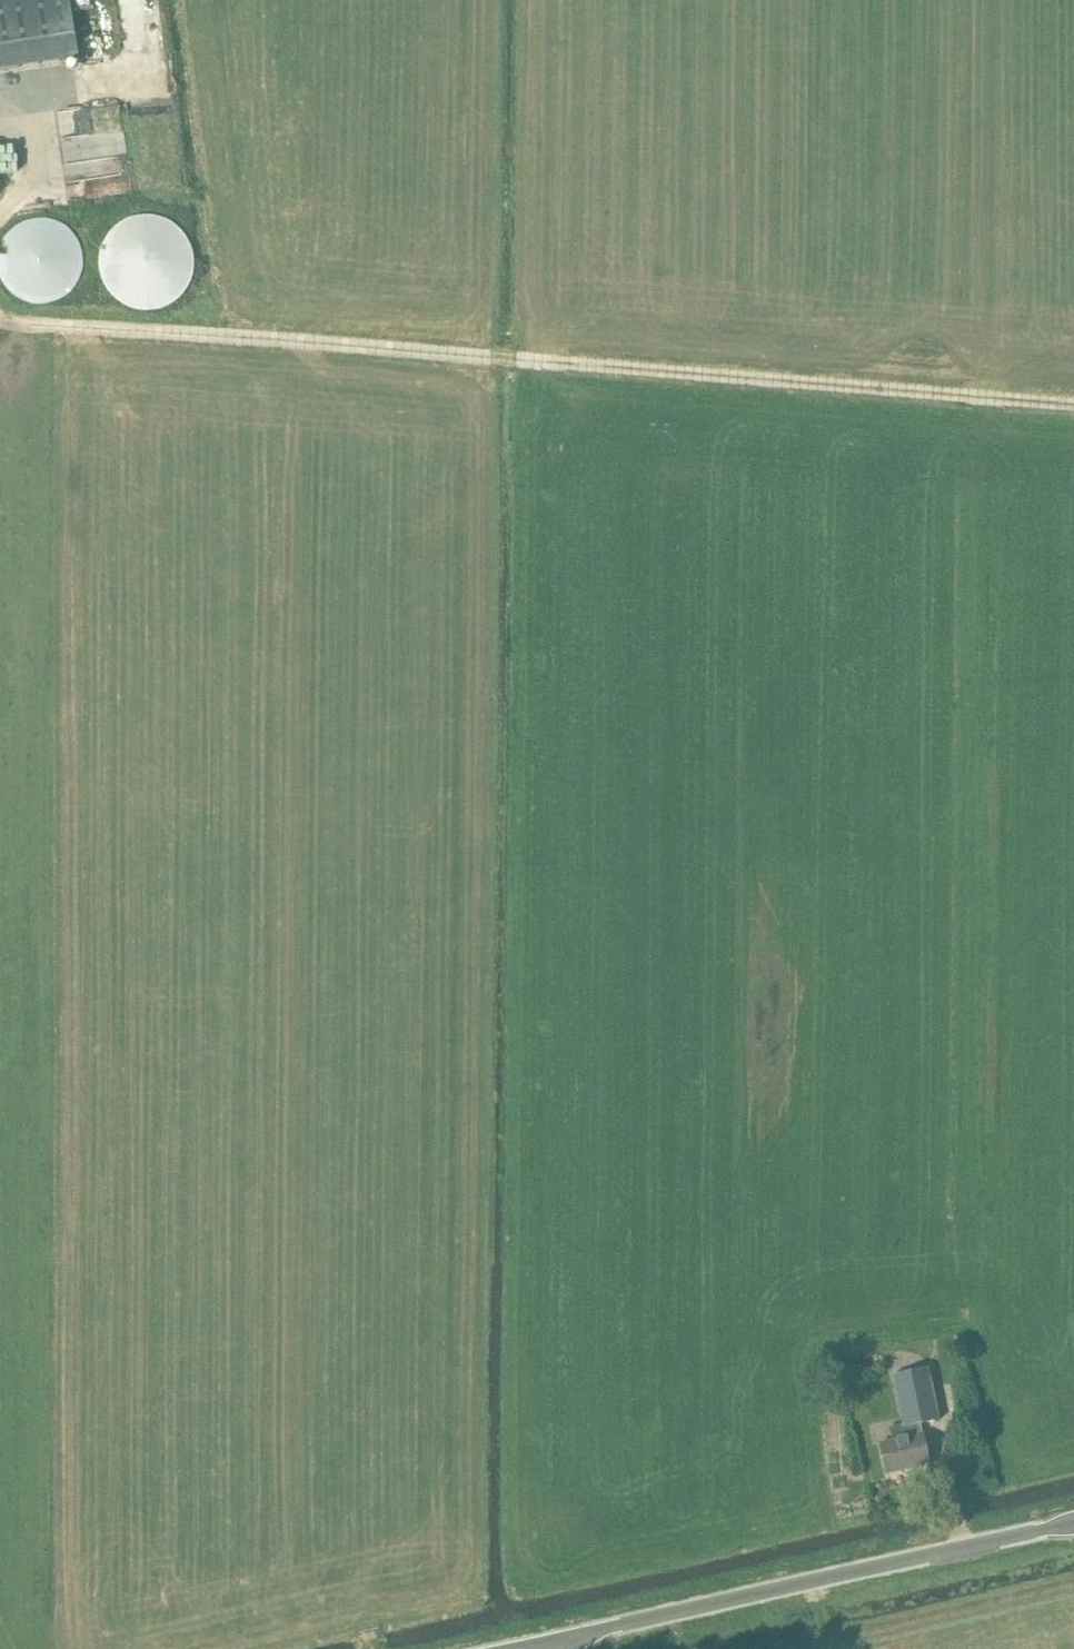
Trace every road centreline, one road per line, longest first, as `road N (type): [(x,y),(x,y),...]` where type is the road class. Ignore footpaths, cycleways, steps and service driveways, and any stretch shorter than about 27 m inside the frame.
road 1 (unclassified): [(486,1648),(1073,1521)]

